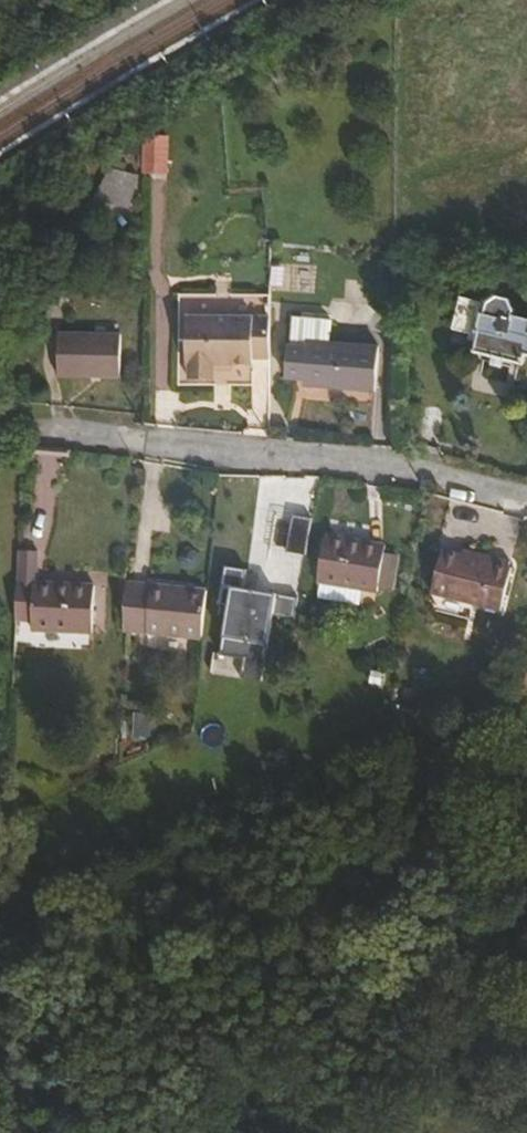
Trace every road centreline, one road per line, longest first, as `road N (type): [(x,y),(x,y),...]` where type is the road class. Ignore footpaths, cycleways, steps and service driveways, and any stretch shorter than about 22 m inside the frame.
road 1 (residential): [(0,424),(409,454),(526,486)]

